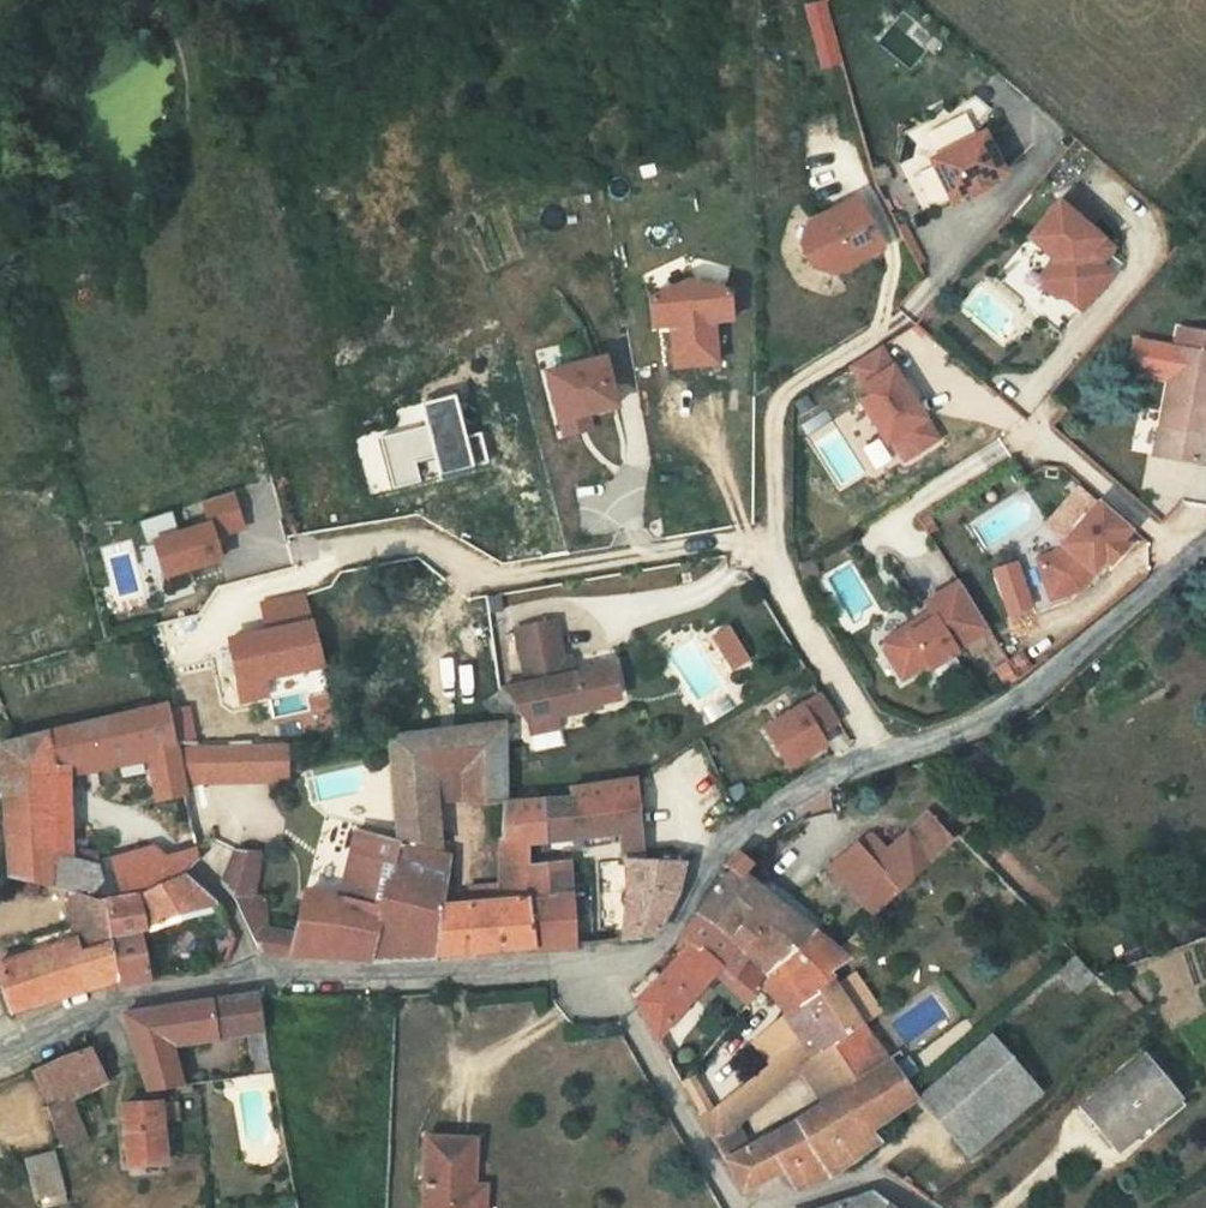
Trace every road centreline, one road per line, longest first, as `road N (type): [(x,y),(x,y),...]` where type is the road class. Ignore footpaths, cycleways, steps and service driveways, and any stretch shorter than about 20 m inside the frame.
road 1 (residential): [(768,561),(733,542),(490,581),(417,541),(331,558),(310,575),(247,593),(196,644)]
road 2 (unclassified): [(0,1065),(122,1002),(261,975),(598,964)]
road 3 (unclassified): [(880,755),(992,715),(1205,542)]
road 4 (unclassified): [(598,964),(658,943),(729,839),(880,755)]
road 5 (unclassified): [(598,964),(733,1203),(751,1207)]
road 6 (residential): [(768,561),(782,401),(886,328)]
road 7 (residential): [(880,755),(768,561)]
road 8 (unclassified): [(765,1207),(832,1188),(877,1186),(912,1207)]

